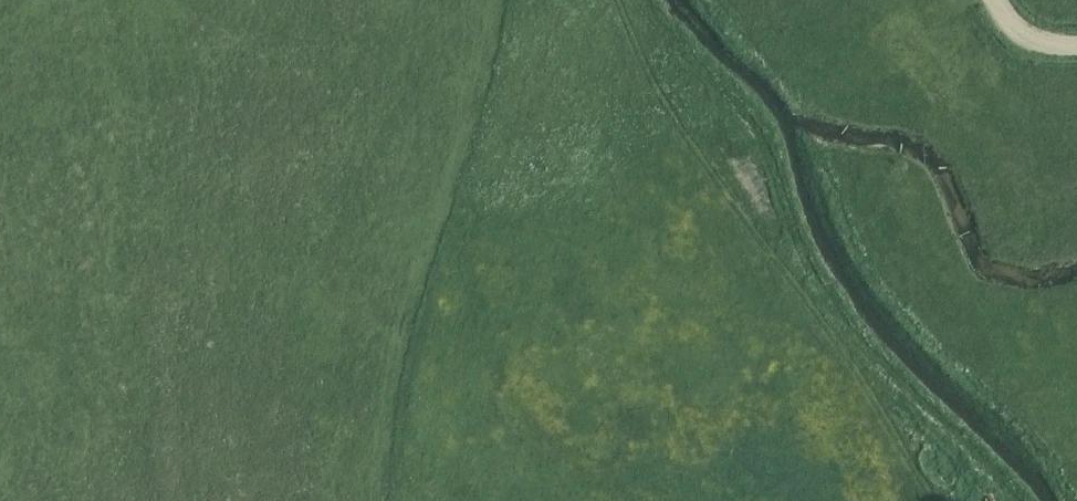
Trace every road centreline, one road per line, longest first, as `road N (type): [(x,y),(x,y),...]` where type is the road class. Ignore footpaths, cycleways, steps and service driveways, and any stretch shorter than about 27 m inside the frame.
road 1 (track): [(1013,500),(879,358),(826,288),(786,215),(751,122),(651,0)]

